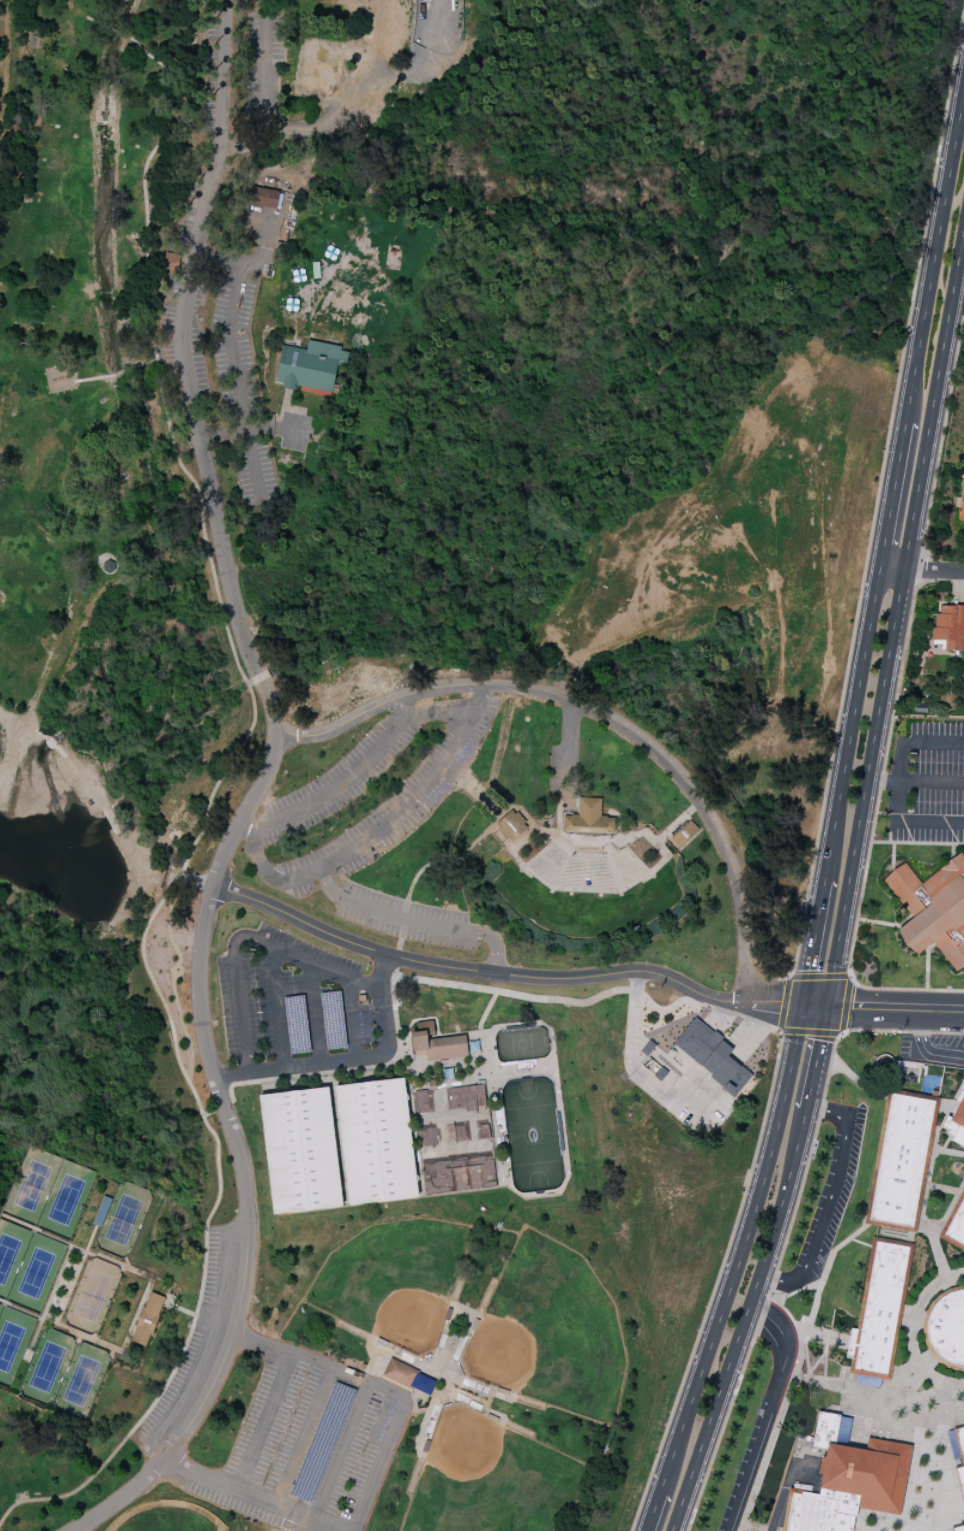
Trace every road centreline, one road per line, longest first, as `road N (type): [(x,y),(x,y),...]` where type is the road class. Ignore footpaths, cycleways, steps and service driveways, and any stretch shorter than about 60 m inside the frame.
road 1 (residential): [(263,686),(274,750),(216,872),(201,965),(213,1077),(244,1172),(247,1245),(238,1310),(192,1420),(145,1478),(72,1530)]
road 2 (primary): [(828,1007),(963,230)]
road 3 (residential): [(213,887),(397,958),(565,980),(647,972),(745,1003)]
road 4 (residential): [(213,169),(187,277),(183,346),(221,542),(257,674)]
road 5 (primary): [(802,1005),(760,1189),(659,1494)]
road 6 (primary): [(673,1530),(805,1120)]
road 7 (residential): [(745,1003),(746,930),(726,849),(698,799),(629,731),(570,702)]
road 8 (primary): [(963,96),(905,424)]
road 9 (primary): [(879,567),(824,879)]
road 10 (residential): [(570,702),(483,684),(443,686),(322,733),(276,736)]
road 11 (residential): [(213,169),(224,137),(228,0)]
road 12 (residential): [(802,1005),(963,1012)]
road 13 (primary): [(905,424),(879,567)]
road 14 (primary): [(824,879),(802,1005)]
road 15 (residential): [(213,169),(336,182)]

